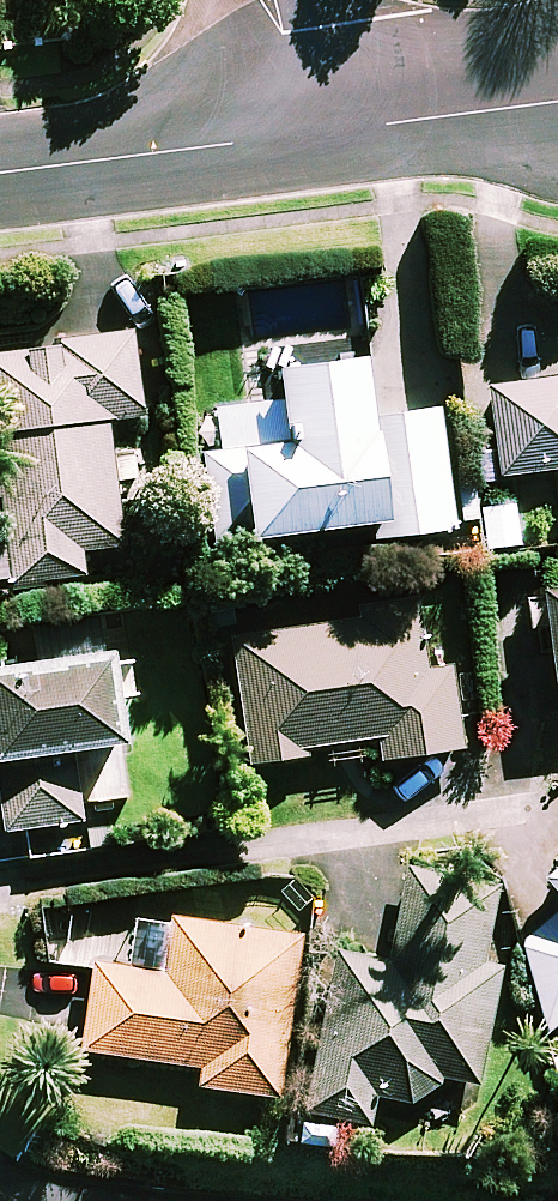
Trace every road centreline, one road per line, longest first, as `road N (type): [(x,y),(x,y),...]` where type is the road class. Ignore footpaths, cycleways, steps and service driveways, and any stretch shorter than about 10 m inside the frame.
road 1 (residential): [(297,137),(0,174)]
road 2 (residential): [(557,101),(297,137)]
road 3 (residential): [(265,0),(280,37),(297,137)]

